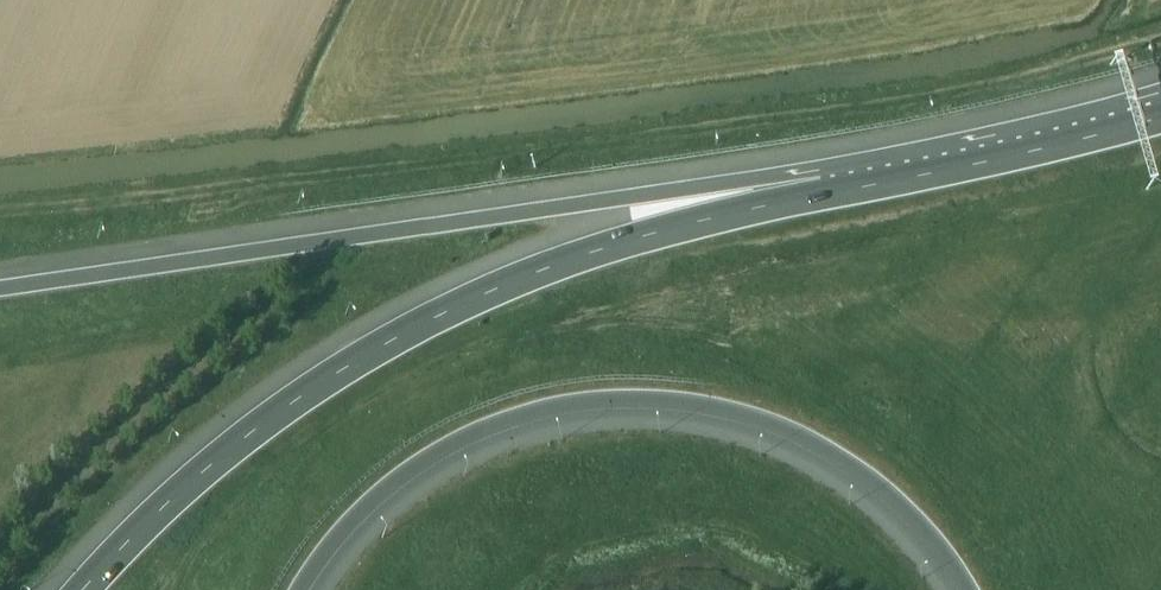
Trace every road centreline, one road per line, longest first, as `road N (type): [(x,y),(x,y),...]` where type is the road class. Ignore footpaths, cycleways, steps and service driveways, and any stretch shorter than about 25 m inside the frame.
road 1 (motorway): [(826,192),(638,236),(522,278),(395,341),(281,411),(177,492),(82,589)]
road 2 (motorway): [(826,192),(632,196),(0,290)]
road 3 (motorway): [(299,589),(352,521),(410,469),(490,425),(642,400),(727,411),(815,444),(872,476),(920,521),(972,589)]
road 4 (motorway): [(1160,116),(826,192)]

